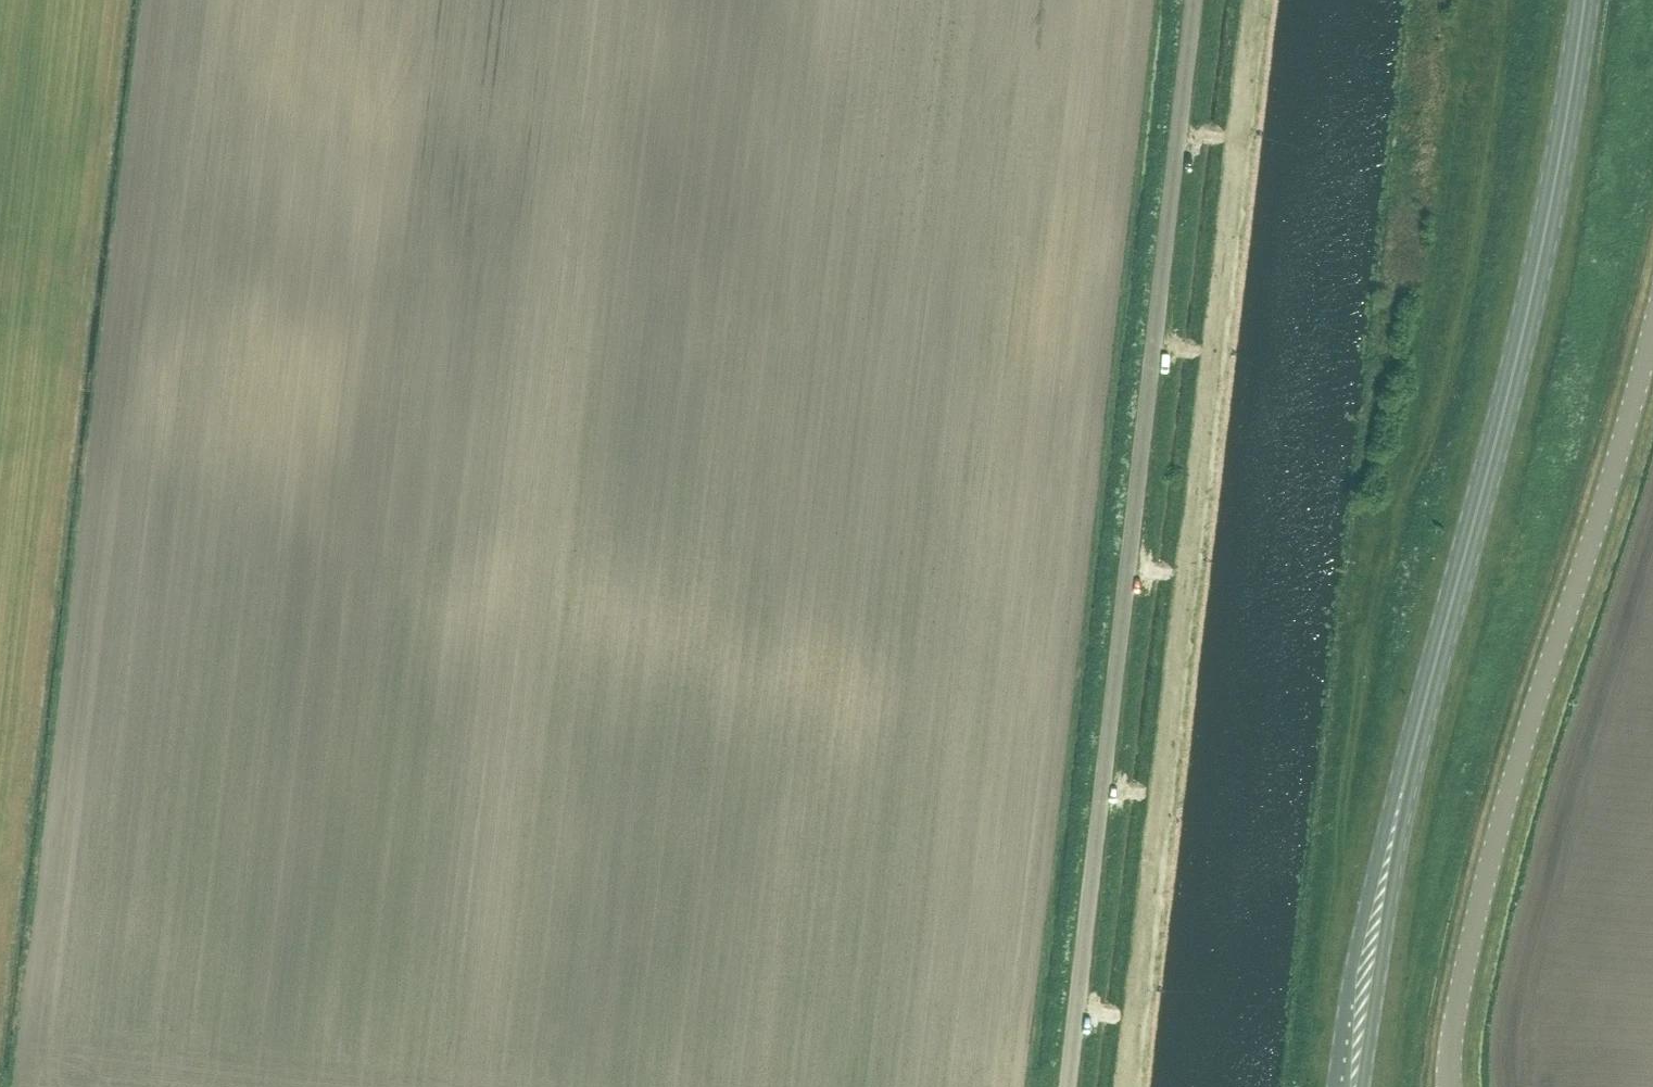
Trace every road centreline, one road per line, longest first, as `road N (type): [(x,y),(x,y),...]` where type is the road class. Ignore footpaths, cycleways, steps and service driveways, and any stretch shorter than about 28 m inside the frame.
road 1 (secondary): [(1343,1086),(1408,761),(1528,307),(1584,0)]
road 2 (unclassified): [(1062,1086),(1193,0)]
road 3 (unclassified): [(1449,1086),(1487,875),(1652,329)]

